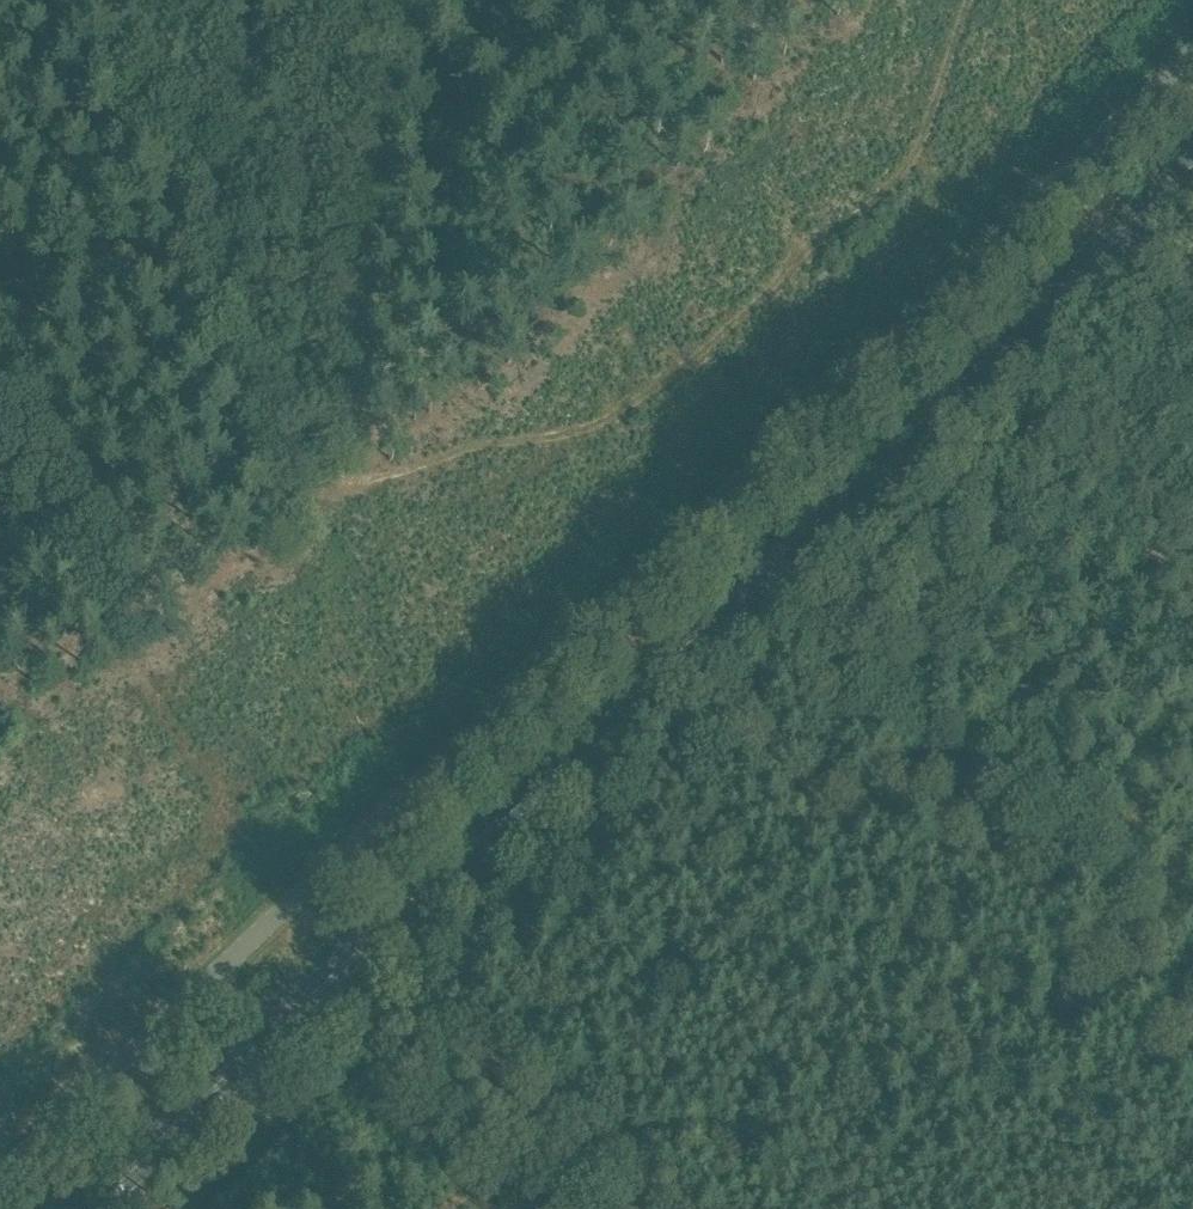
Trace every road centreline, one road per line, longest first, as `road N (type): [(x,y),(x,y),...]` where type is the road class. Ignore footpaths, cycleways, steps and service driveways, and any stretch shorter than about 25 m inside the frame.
road 1 (unclassified): [(0,1169),(1192,48)]
road 2 (primary): [(89,1208),(973,370),(1192,172)]
road 3 (track): [(369,0),(311,235),(317,452),(335,473),(367,490),(430,502),(509,482),(861,238),(905,162),(964,0)]
road 4 (track): [(311,235),(183,295),(124,300),(18,280),(0,285)]

